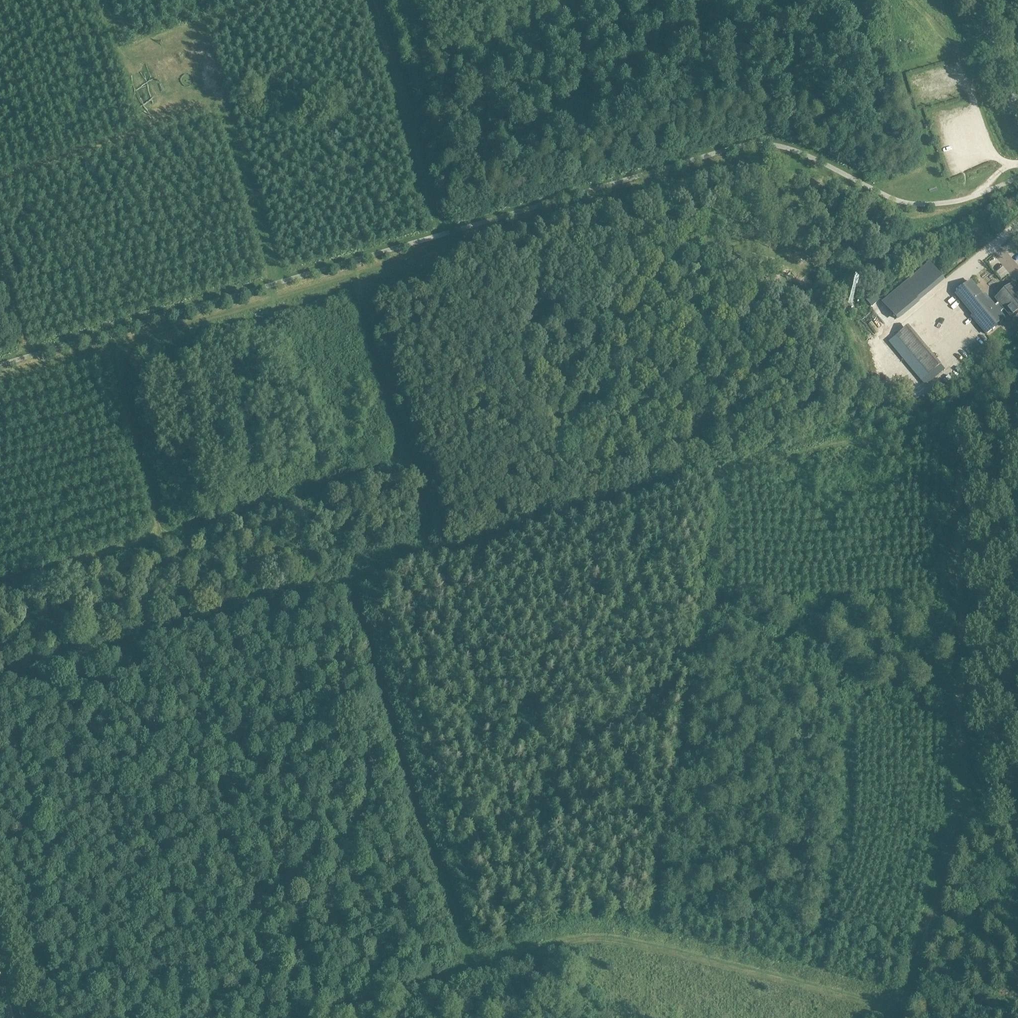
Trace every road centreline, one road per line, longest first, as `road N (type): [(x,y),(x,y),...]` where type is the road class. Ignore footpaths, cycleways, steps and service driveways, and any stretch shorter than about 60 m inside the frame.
road 1 (track): [(224,103),(278,284)]

